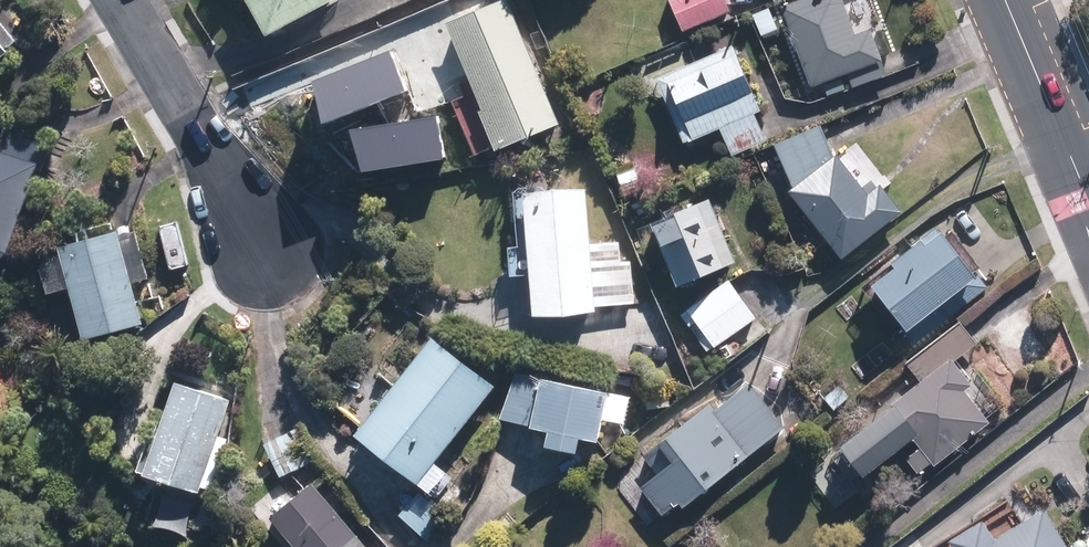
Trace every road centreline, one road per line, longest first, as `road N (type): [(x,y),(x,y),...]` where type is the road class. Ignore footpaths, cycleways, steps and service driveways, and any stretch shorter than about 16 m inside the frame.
road 1 (residential): [(264,256),(118,0)]
road 2 (secondary): [(1009,0),(1088,192)]

